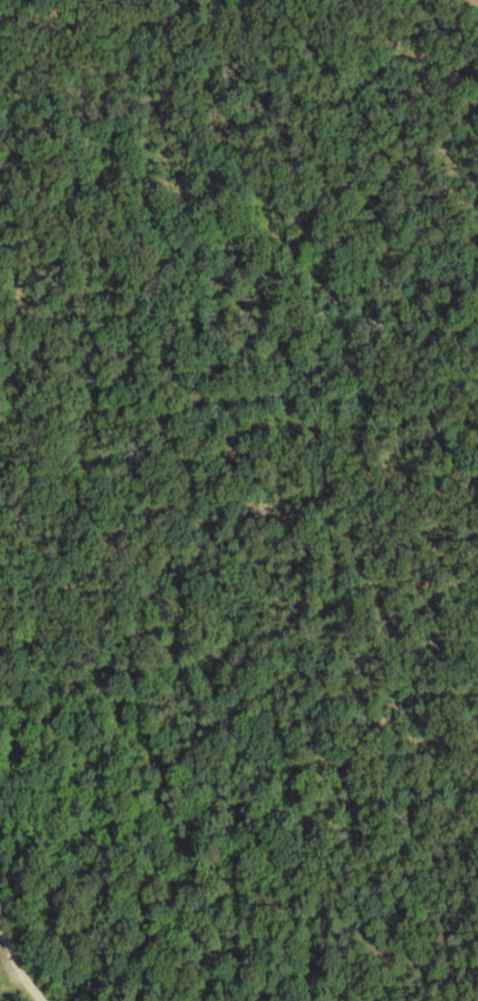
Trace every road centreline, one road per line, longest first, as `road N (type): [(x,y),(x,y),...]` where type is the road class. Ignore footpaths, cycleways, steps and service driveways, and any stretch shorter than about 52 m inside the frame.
road 1 (residential): [(53,1000),(7,907),(0,473)]

